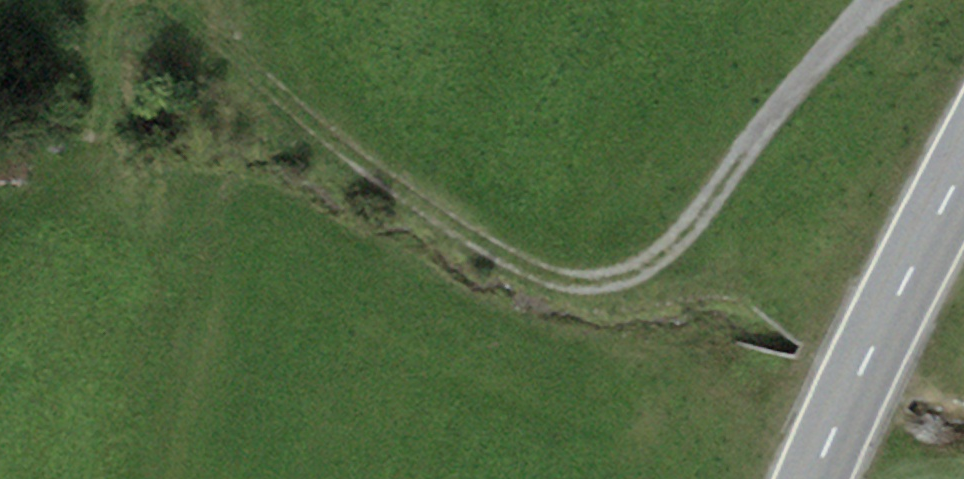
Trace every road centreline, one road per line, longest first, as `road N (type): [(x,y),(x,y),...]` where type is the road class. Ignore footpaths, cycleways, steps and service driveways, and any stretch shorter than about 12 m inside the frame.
road 1 (track): [(879,0),(756,132),(708,213),(651,265),(595,282),(543,271),(453,225),(274,89),(180,0)]
road 2 (primary): [(813,478),(963,171)]
road 3 (track): [(118,0),(98,43),(107,87),(93,163)]

